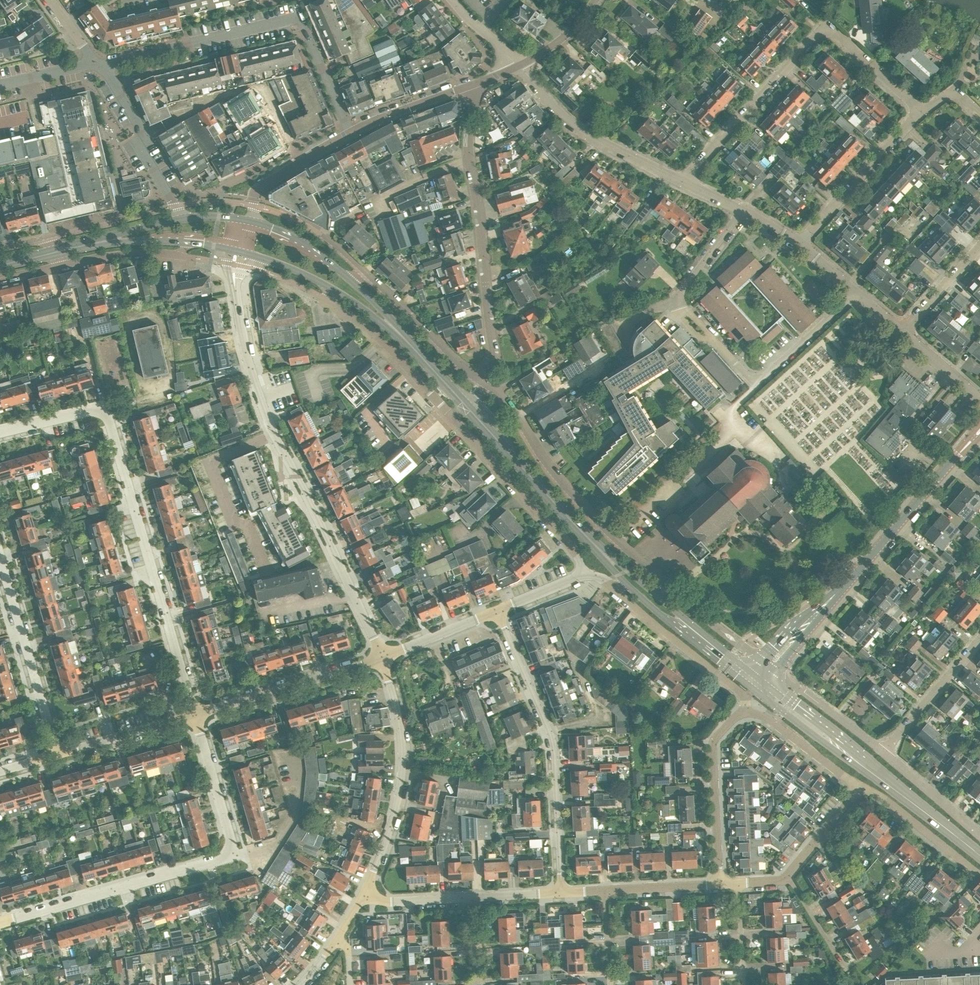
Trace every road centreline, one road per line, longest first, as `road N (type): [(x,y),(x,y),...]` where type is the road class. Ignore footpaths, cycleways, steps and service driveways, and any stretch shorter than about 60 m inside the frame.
road 1 (residential): [(194,715),(104,408),(0,433)]
road 2 (residential): [(383,658),(260,399),(236,292)]
road 3 (residential): [(0,923),(235,854),(194,715)]
road 4 (residential): [(742,211),(680,303),(755,382),(858,290)]
road 5 (residential): [(686,183),(822,32),(840,36),(923,112)]
road 6 (residential): [(104,65),(300,14),(352,130)]
road 7 (residential): [(476,84),(471,159),(494,354),(480,379)]
road 8 (residential): [(558,895),(552,745),(497,611)]
road 9 (residential): [(661,597),(661,581),(557,478),(509,404),(480,379)]
road 10 (tertiary): [(802,629),(979,430)]
road 11 (residential): [(383,658),(404,746),(387,847),(366,893)]
road 12 (residential): [(686,183),(570,126),(519,67)]
road 13 (residential): [(57,755),(0,556)]
road 14 (residential): [(453,417),(576,551),(585,573)]
road 15 (residential): [(194,715),(383,658)]
road 16 (residential): [(366,893),(390,904),(558,895)]
road 17 (residential): [(749,713),(726,725),(713,750),(720,887)]
road 18 (tertiary): [(594,543),(465,405)]
road 19 (residential): [(720,887),(786,877),(860,787)]
road 20 (residential): [(799,243),(923,112)]
road 21 (residential): [(181,219),(104,65)]
road 22 (residential): [(617,591),(746,697)]
road 23 (residential): [(334,304),(453,417)]
road 24 (tertiary): [(979,854),(852,753)]
road 25 (residential): [(558,895),(720,887)]
road 26 (residential): [(884,751),(979,642)]
road 27 (residential): [(249,220),(258,189),(352,130)]
road 28 (residential): [(975,872),(860,787)]
road 29 (residential): [(57,755),(194,715)]
road 30 (residential): [(480,379),(378,281)]
road 31 (residential): [(62,265),(115,254),(176,254),(193,242)]
road 32 (residential): [(860,787),(775,722),(749,713)]
road 33 (residential): [(884,751),(776,671)]
road 34 (residential): [(352,130),(476,84)]
road 35 (residential): [(979,835),(884,751)]
road 36 (residential): [(383,658),(497,611)]
road 37 (tertiary): [(756,680),(816,736),(852,753)]
road 38 (tertiary): [(852,753),(756,680)]

